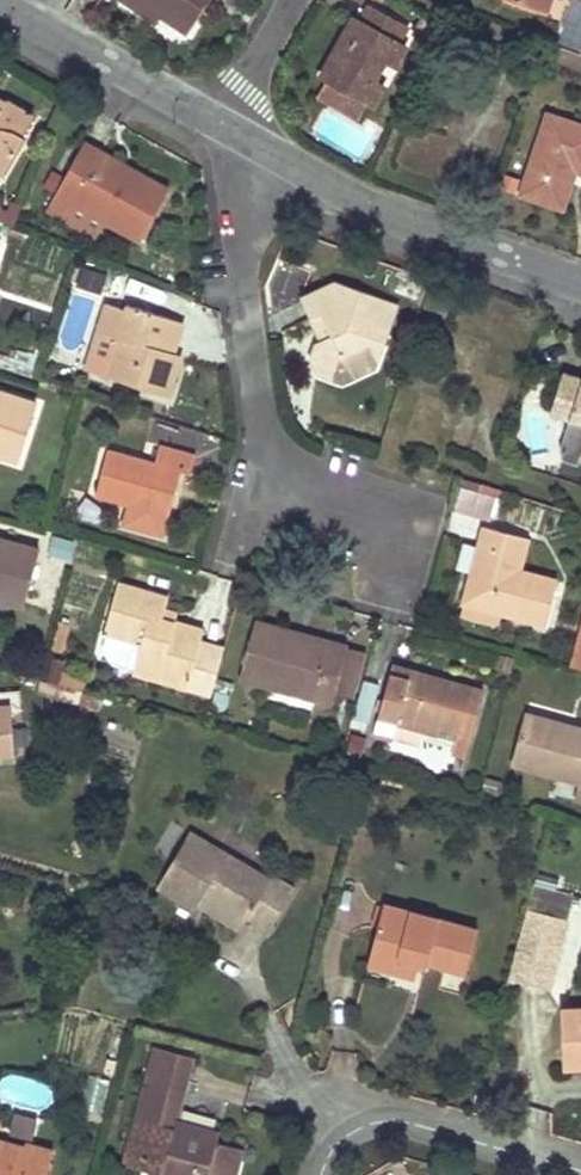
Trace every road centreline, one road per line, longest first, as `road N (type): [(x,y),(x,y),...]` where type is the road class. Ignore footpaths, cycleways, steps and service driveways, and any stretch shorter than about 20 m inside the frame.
road 1 (residential): [(399,540),(312,503),(269,461),(243,247),(252,190),(272,154)]
road 2 (residential): [(272,154),(443,233),(580,283)]
road 3 (residential): [(323,1174),(329,1155),(353,1132),(399,1122),(580,1170)]
road 4 (residential): [(0,3),(225,129)]
road 5 (residential): [(225,129),(298,0)]

